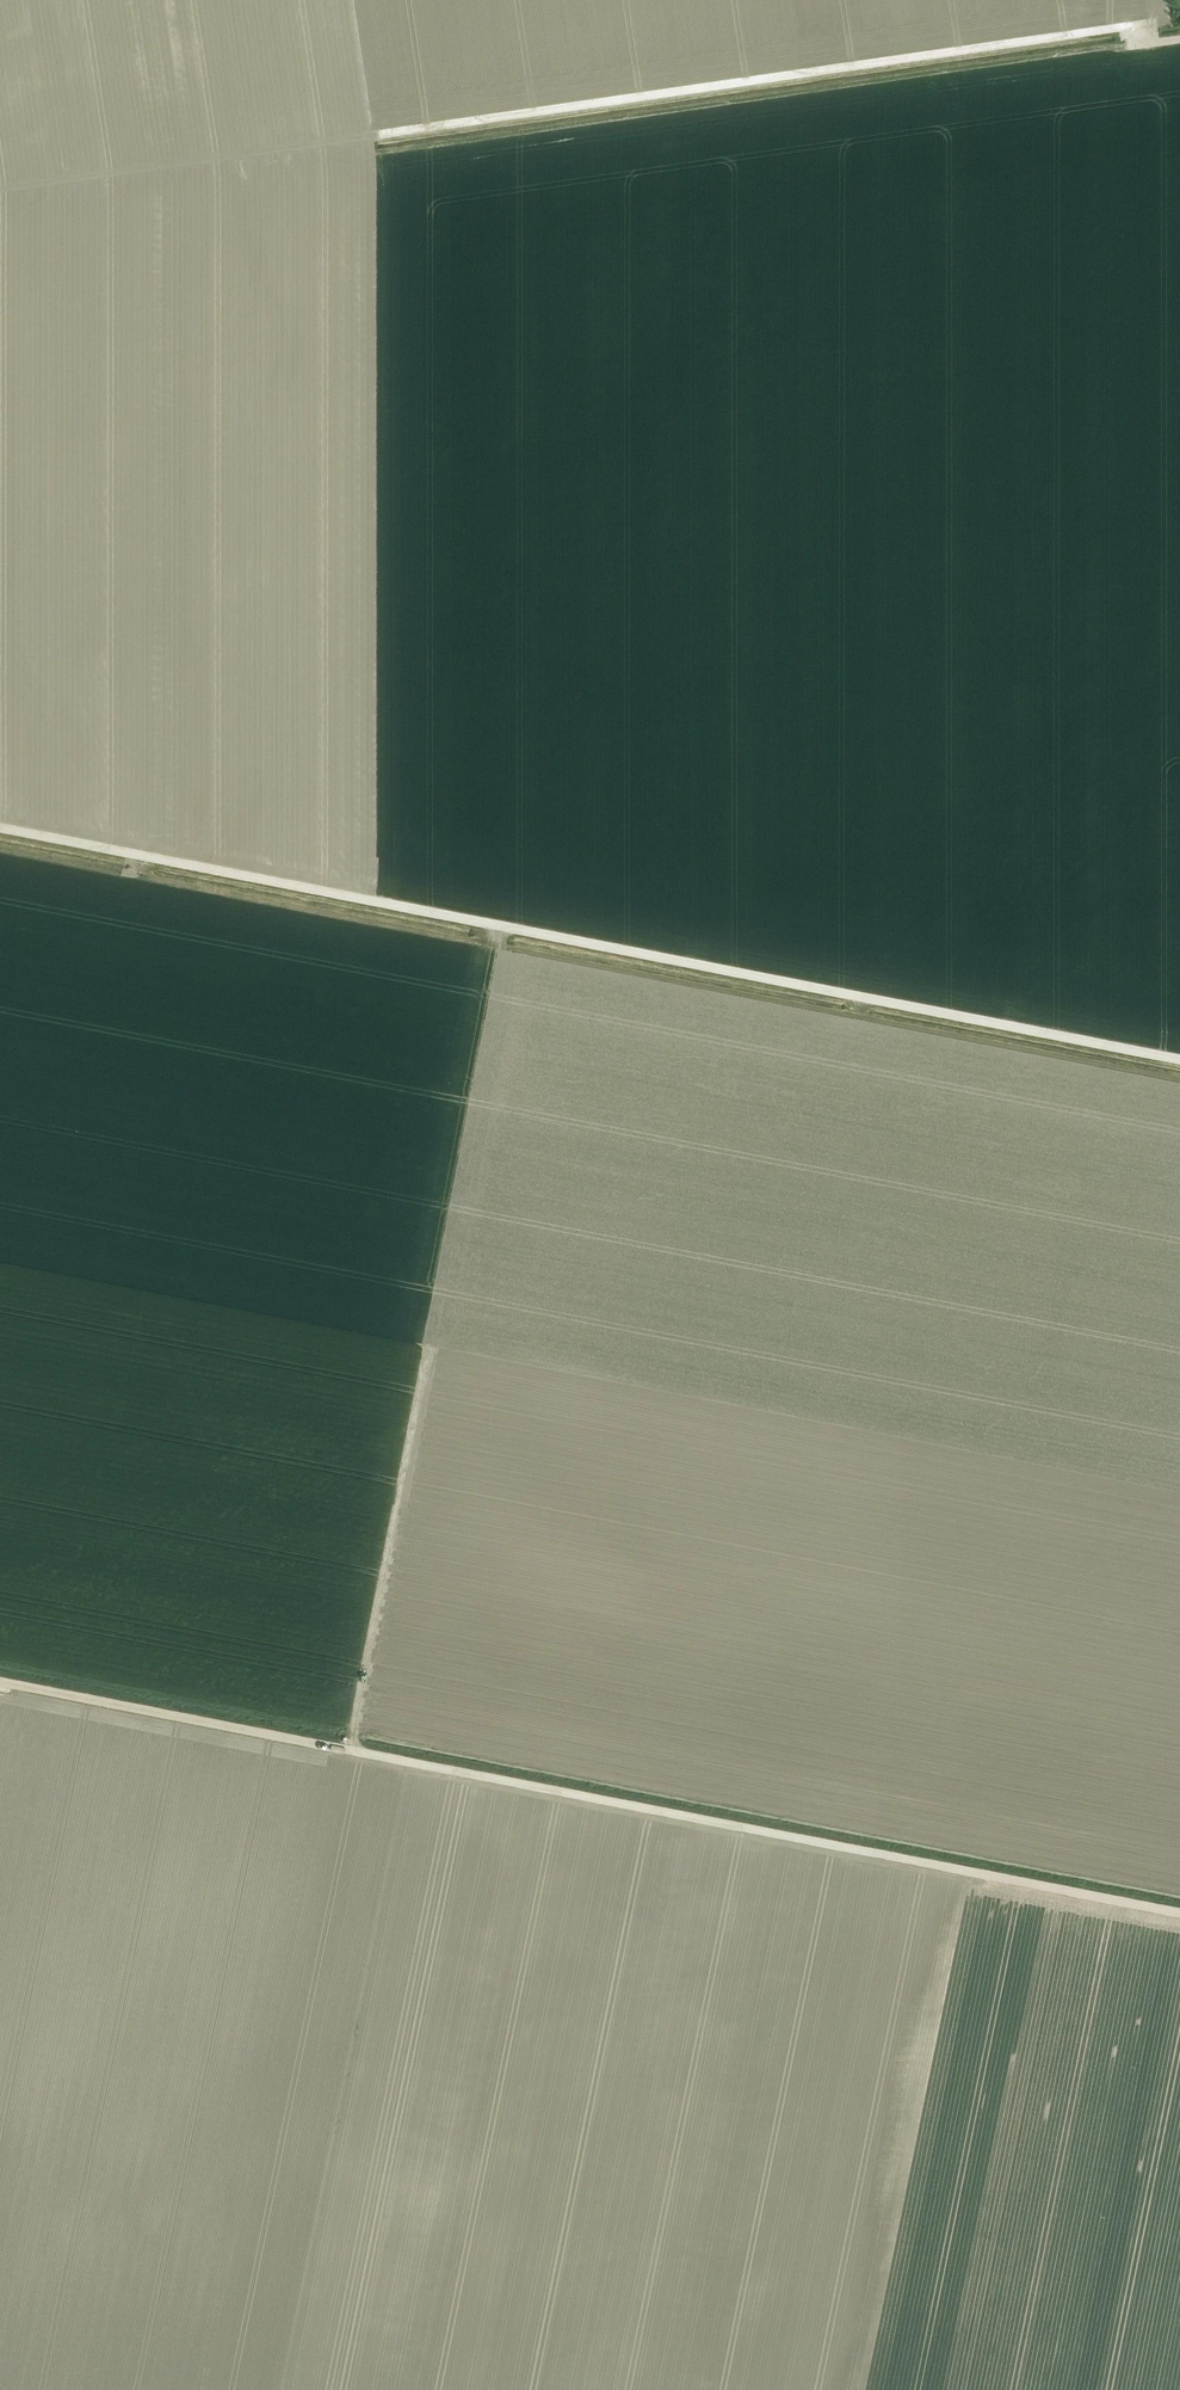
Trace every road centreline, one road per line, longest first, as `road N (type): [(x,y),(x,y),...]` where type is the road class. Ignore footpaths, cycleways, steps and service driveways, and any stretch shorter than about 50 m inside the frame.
road 1 (track): [(1179,1060),(0,827)]
road 2 (track): [(1179,1908),(392,1749),(0,1680)]

